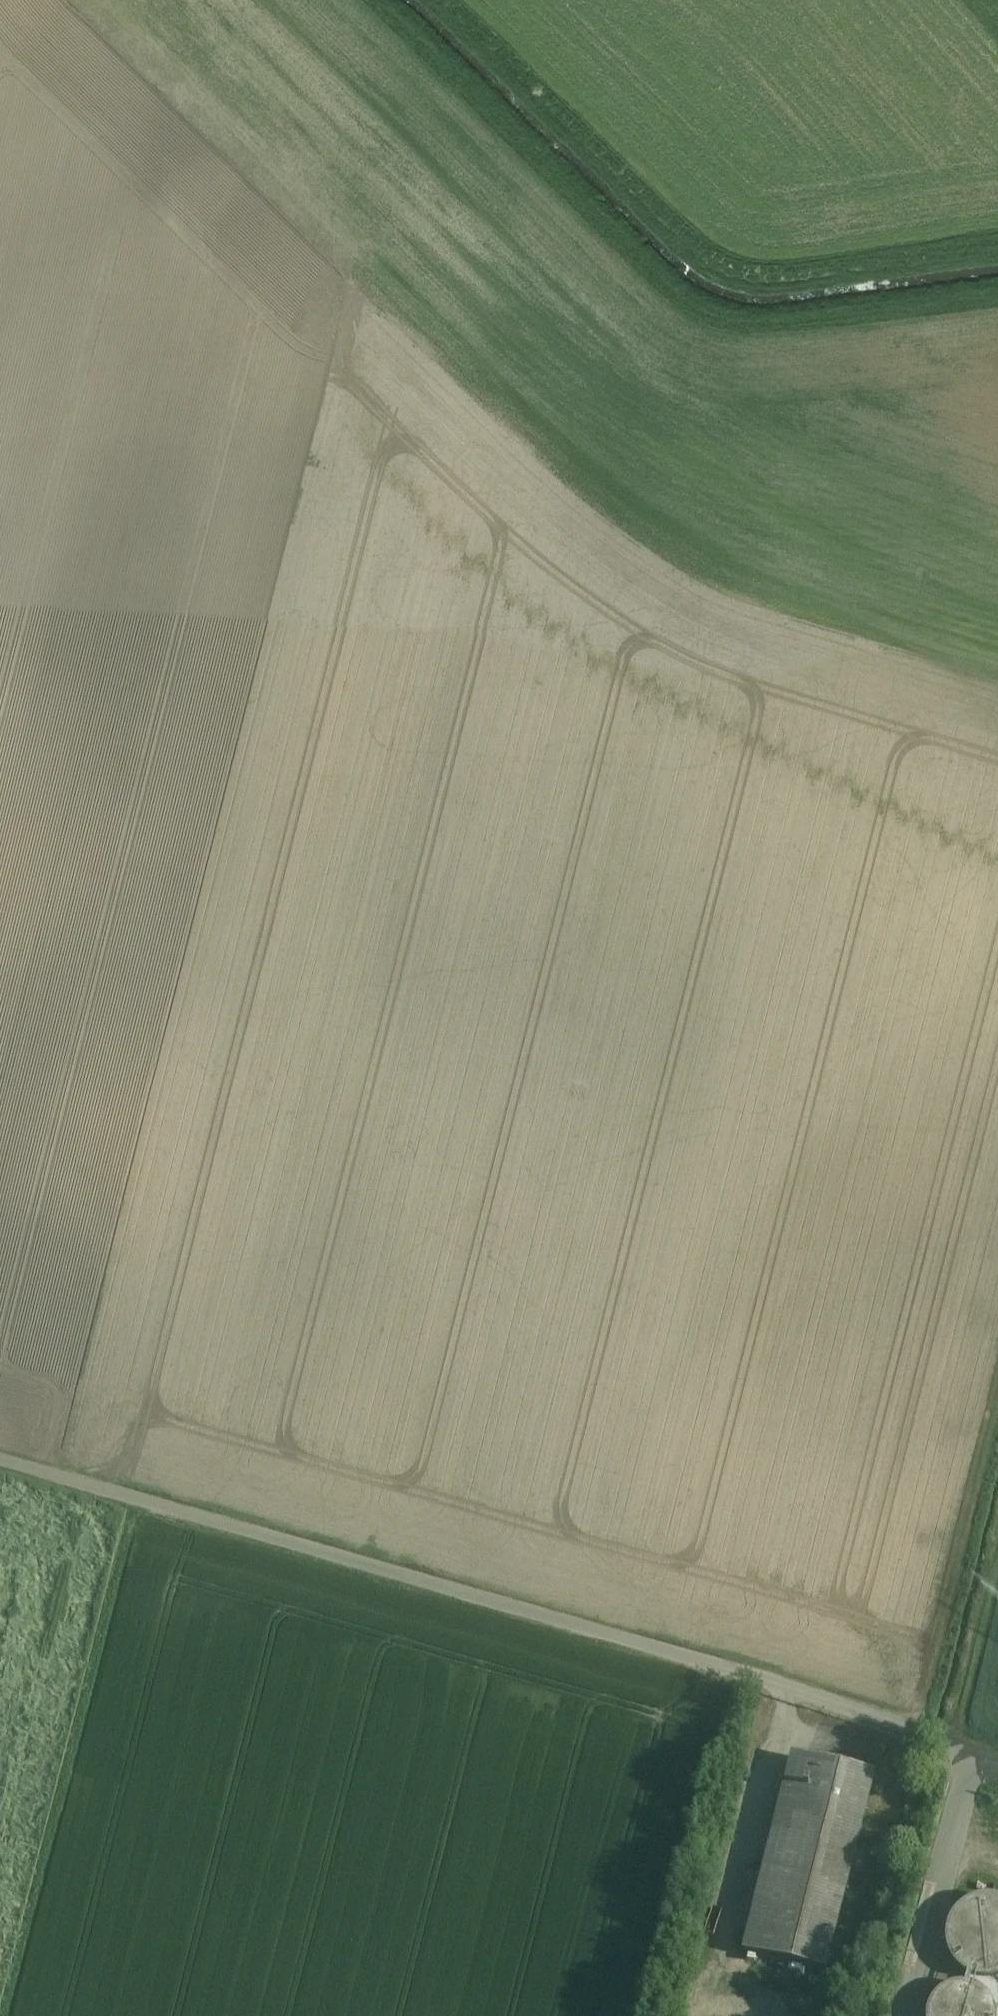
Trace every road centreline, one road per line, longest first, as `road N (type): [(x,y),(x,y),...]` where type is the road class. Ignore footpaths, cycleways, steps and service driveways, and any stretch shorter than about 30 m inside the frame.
road 1 (unclassified): [(0,1460),(777,1684),(997,1760)]

